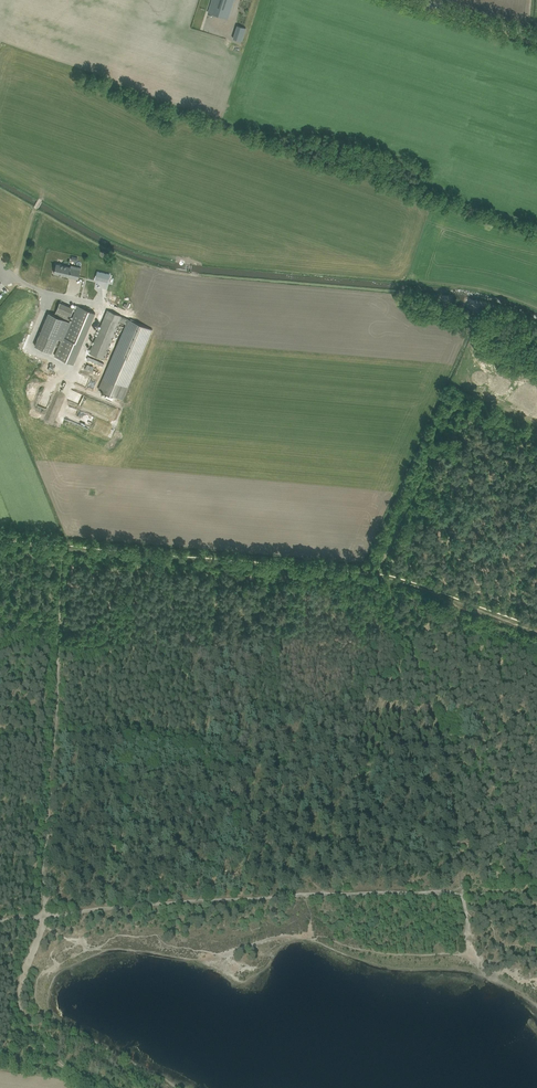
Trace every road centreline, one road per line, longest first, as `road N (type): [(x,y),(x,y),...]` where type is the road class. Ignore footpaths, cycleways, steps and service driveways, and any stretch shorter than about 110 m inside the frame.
road 1 (track): [(0,543),(352,570),(536,633)]
road 2 (track): [(463,892),(45,917)]
road 3 (track): [(283,756),(451,762)]
road 4 (track): [(227,592),(206,749)]
road 5 (track): [(147,743),(0,730)]
road 6 (unclassified): [(536,39),(414,0)]

